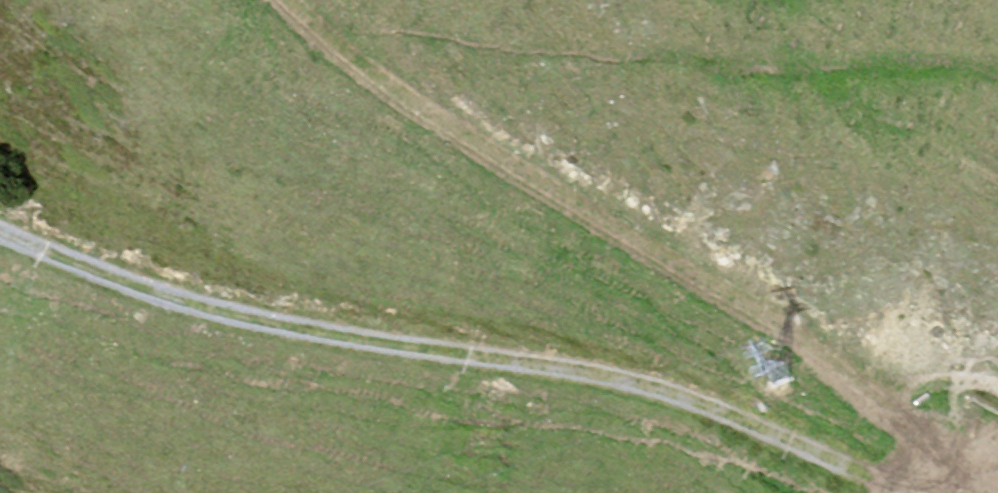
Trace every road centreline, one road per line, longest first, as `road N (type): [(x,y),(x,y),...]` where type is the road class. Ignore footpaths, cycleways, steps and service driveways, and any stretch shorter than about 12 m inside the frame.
road 1 (track): [(0,227),(194,312),(540,385),(660,396),(770,433),(868,492)]
road 2 (track): [(933,414),(385,116),(262,0)]

